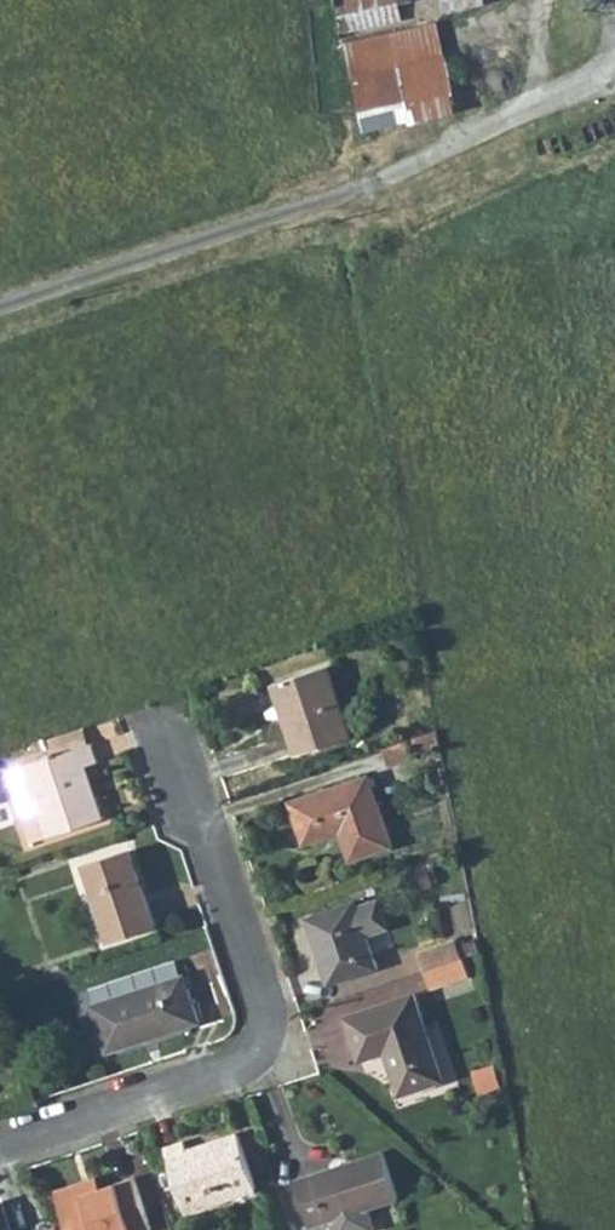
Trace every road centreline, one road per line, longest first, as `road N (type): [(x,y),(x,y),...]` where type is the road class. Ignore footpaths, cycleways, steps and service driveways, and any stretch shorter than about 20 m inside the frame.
road 1 (residential): [(614,82),(0,300)]
road 2 (residential): [(172,742),(277,1053),(0,1142)]

